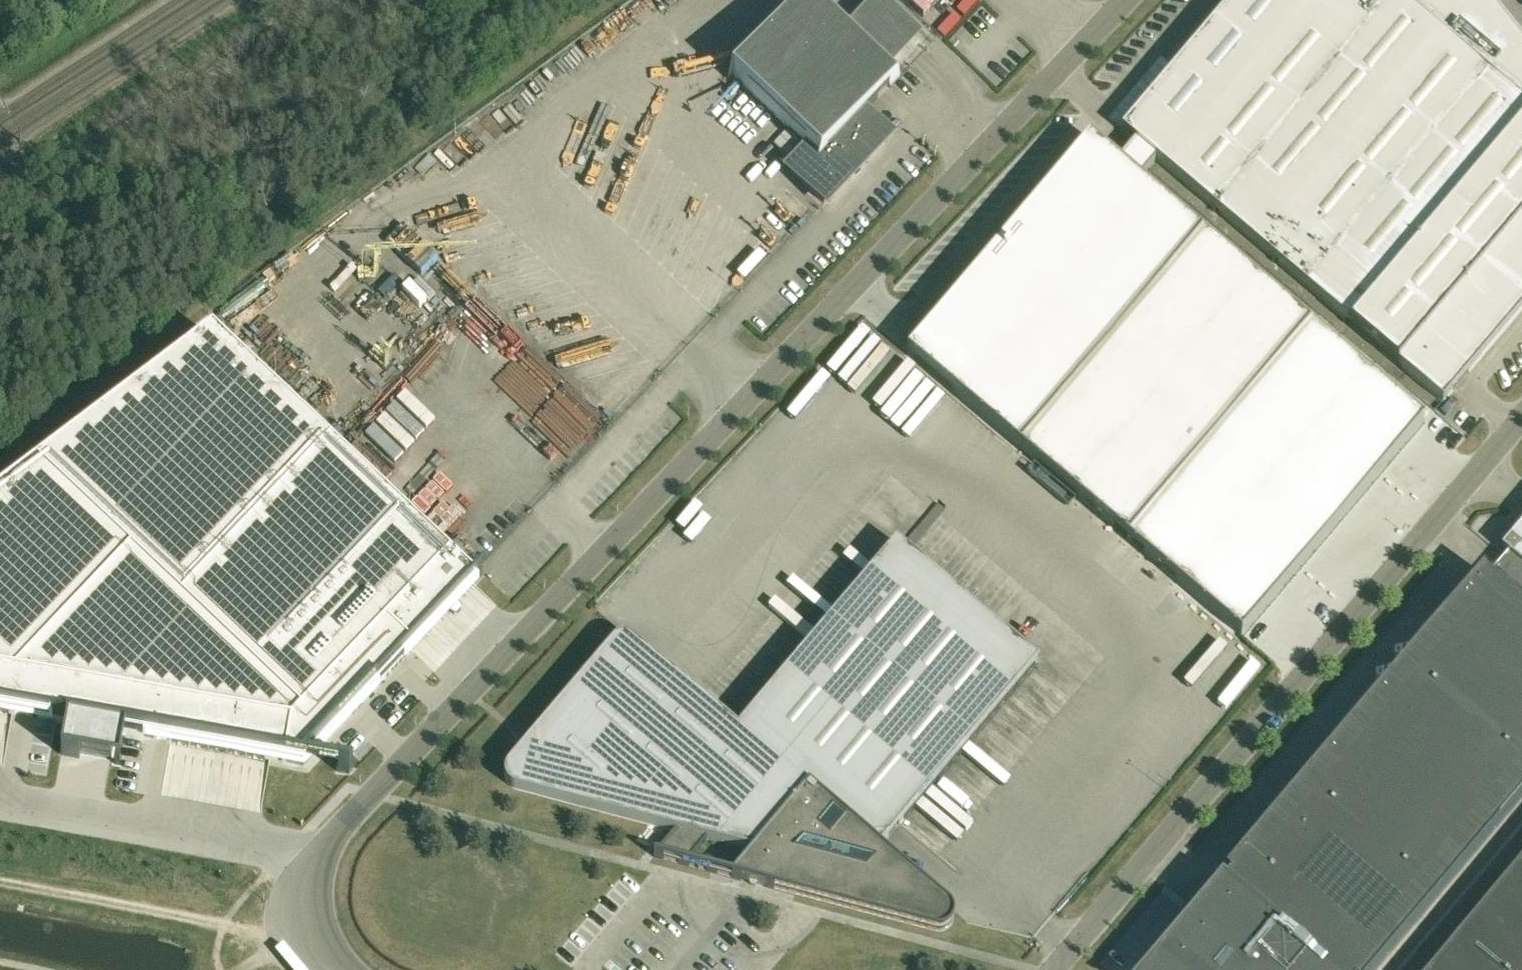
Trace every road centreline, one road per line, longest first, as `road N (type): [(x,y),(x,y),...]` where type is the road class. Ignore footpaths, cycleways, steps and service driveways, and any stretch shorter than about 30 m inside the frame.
road 1 (unclassified): [(1130,0),(317,854),(299,886),(294,946)]
road 2 (unclassified): [(1521,419),(1056,969)]

